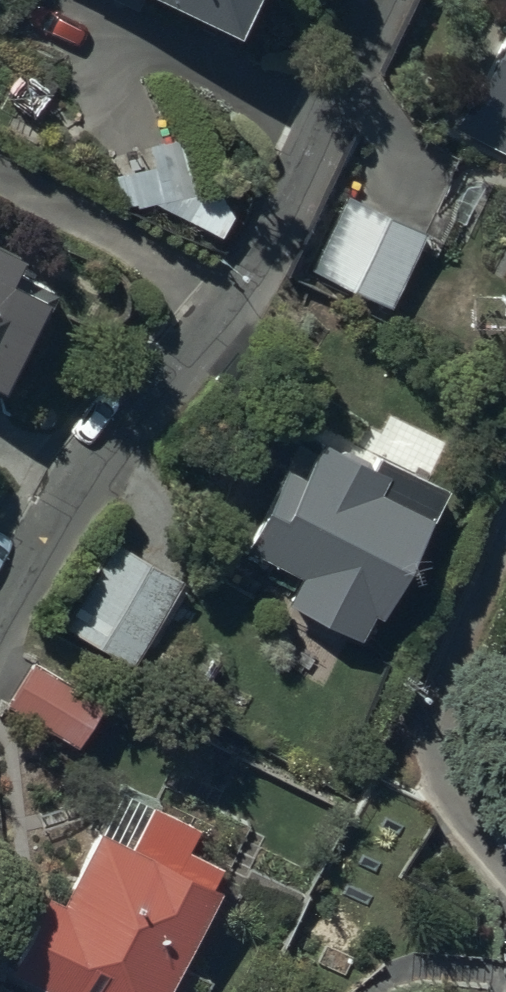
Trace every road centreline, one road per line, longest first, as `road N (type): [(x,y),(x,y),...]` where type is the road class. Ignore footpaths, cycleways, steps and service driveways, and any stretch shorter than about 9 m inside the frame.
road 1 (residential): [(0,617),(69,487),(262,278),(387,0)]
road 2 (residential): [(505,534),(414,744),(505,833)]

